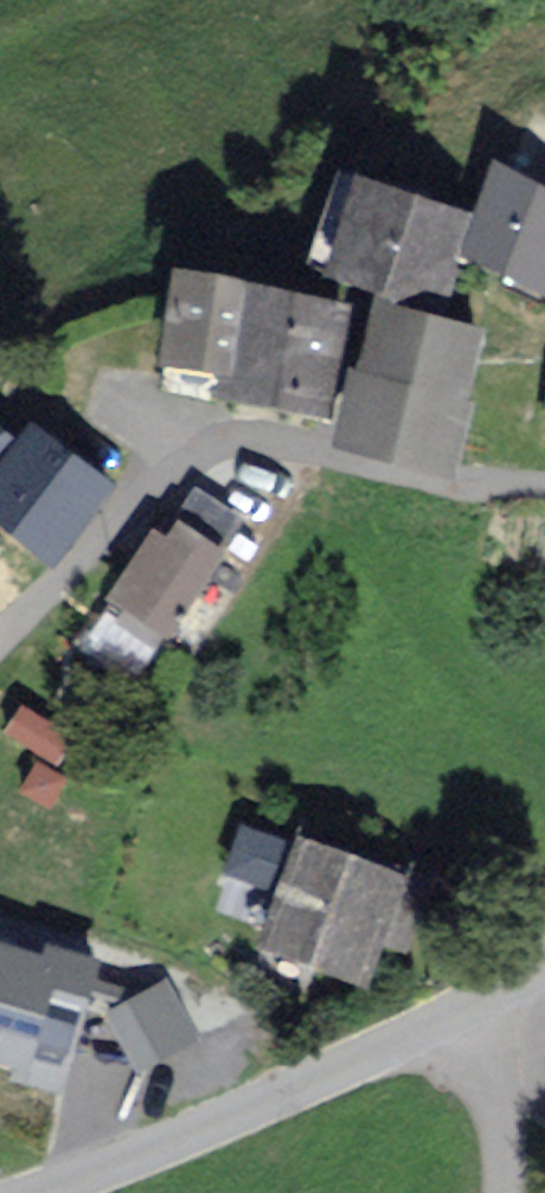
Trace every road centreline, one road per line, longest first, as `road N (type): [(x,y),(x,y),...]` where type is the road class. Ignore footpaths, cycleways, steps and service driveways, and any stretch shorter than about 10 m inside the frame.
road 1 (residential): [(0,636),(210,442),(458,483),(544,484)]
road 2 (tertiary): [(32,1192),(484,1009)]
road 3 (residential): [(484,1009),(498,1192)]

